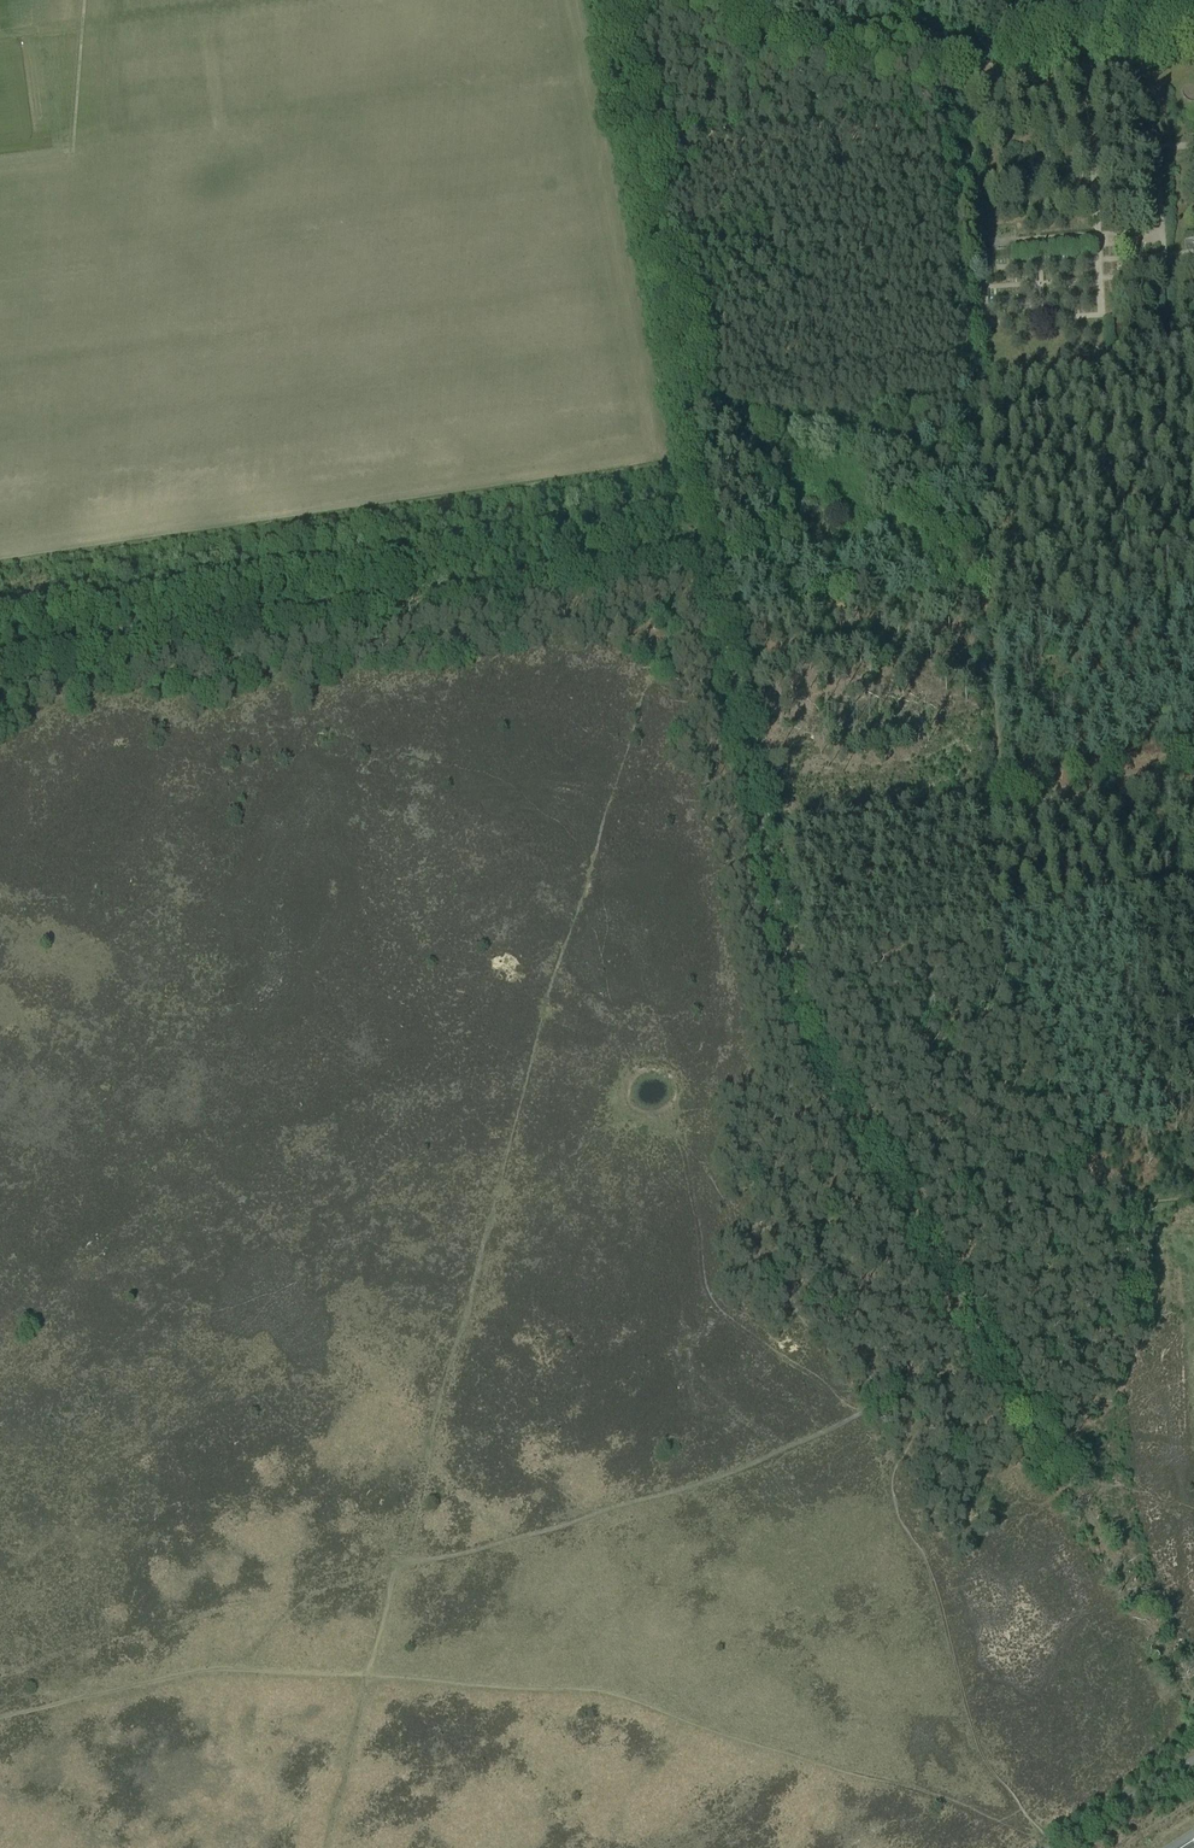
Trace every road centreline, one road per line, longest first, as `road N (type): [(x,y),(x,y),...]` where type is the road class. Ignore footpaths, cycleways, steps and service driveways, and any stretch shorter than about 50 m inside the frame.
road 1 (track): [(987,1339),(802,1020),(707,545)]
road 2 (track): [(707,545),(0,647)]
road 3 (residential): [(1193,37),(944,65)]

